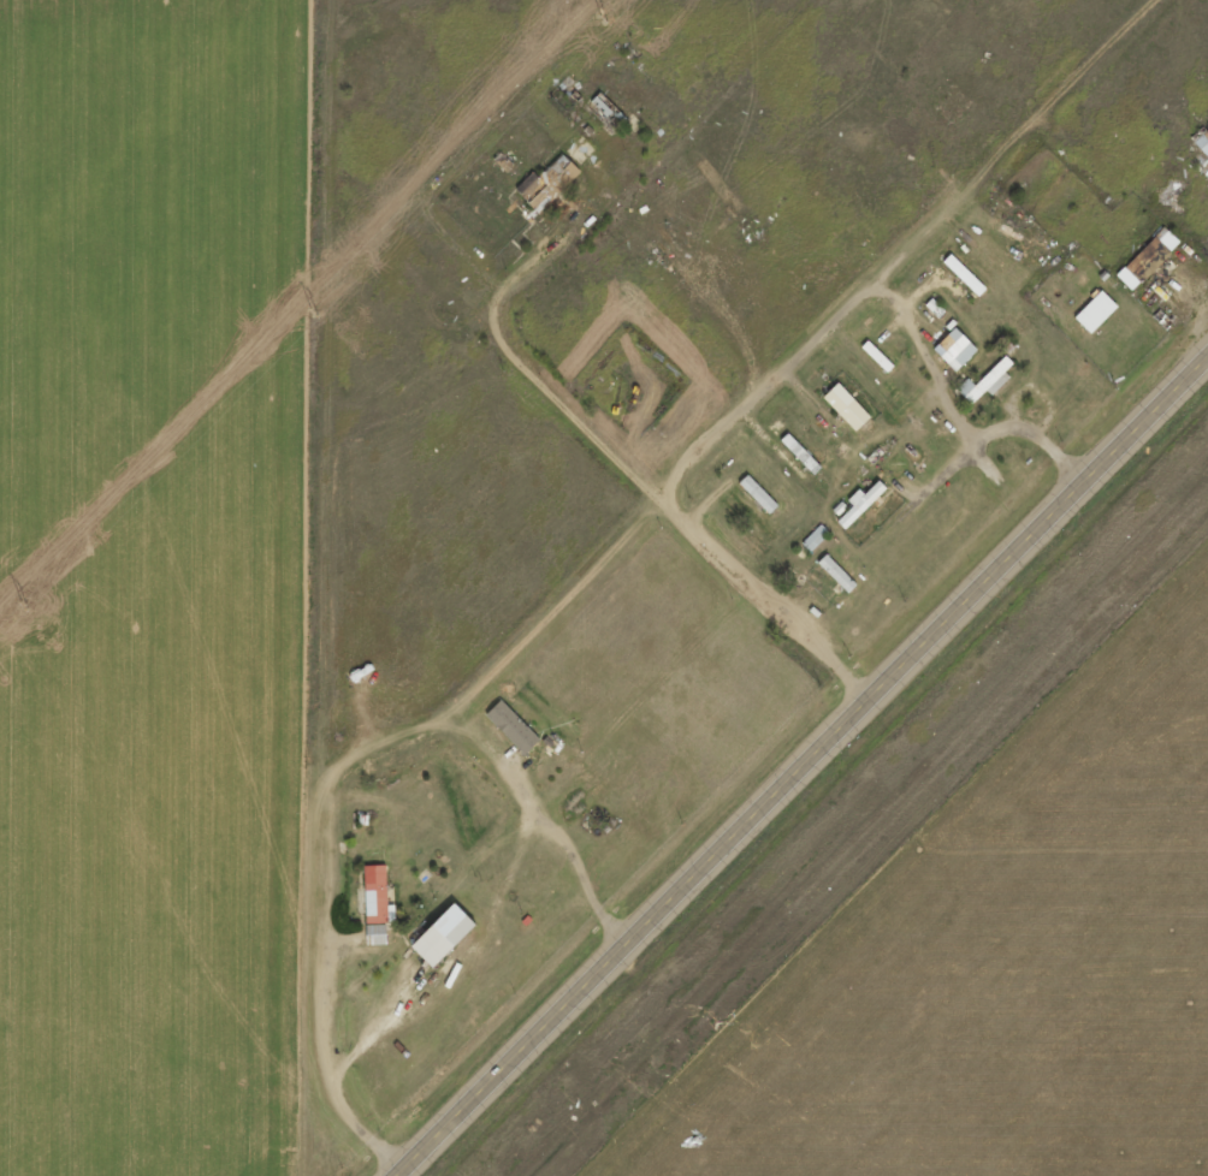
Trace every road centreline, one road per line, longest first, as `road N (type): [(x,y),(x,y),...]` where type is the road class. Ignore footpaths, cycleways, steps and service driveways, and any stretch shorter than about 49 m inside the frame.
road 1 (residential): [(317,1175),(337,0)]
road 2 (residential): [(324,788),(404,766),(662,493),(1157,0)]
road 3 (primary): [(400,1175),(1207,357)]
road 4 (residential): [(328,470),(795,0)]
road 5 (residential): [(872,700),(481,316)]

